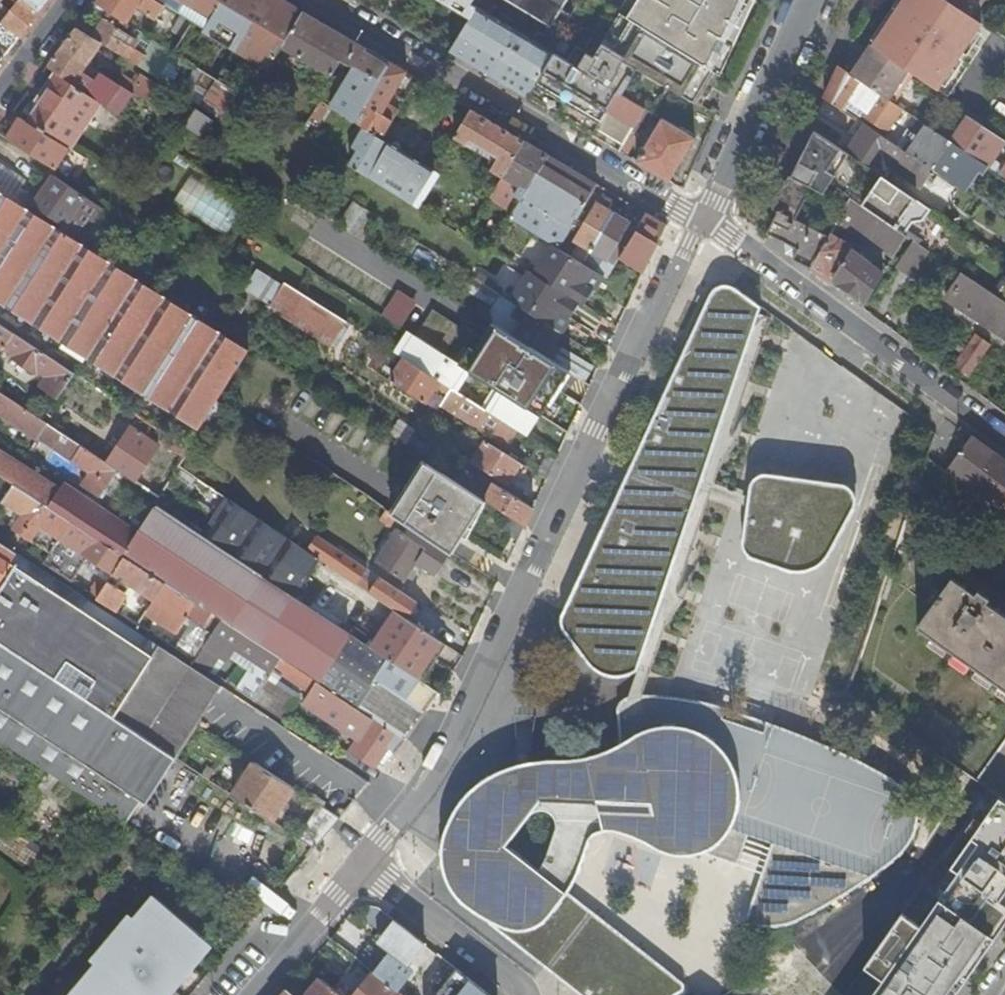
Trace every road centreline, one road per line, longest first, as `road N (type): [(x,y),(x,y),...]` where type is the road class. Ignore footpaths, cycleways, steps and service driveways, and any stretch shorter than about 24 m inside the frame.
road 1 (residential): [(360,866),(424,785),(477,694),(600,418),(703,218)]
road 2 (residential): [(320,0),(703,218)]
road 3 (residential): [(1004,437),(703,218)]
road 4 (residential): [(703,218),(808,0)]
road 5 (residential): [(520,994),(360,866)]
road 6 (residential): [(360,866),(253,994)]

